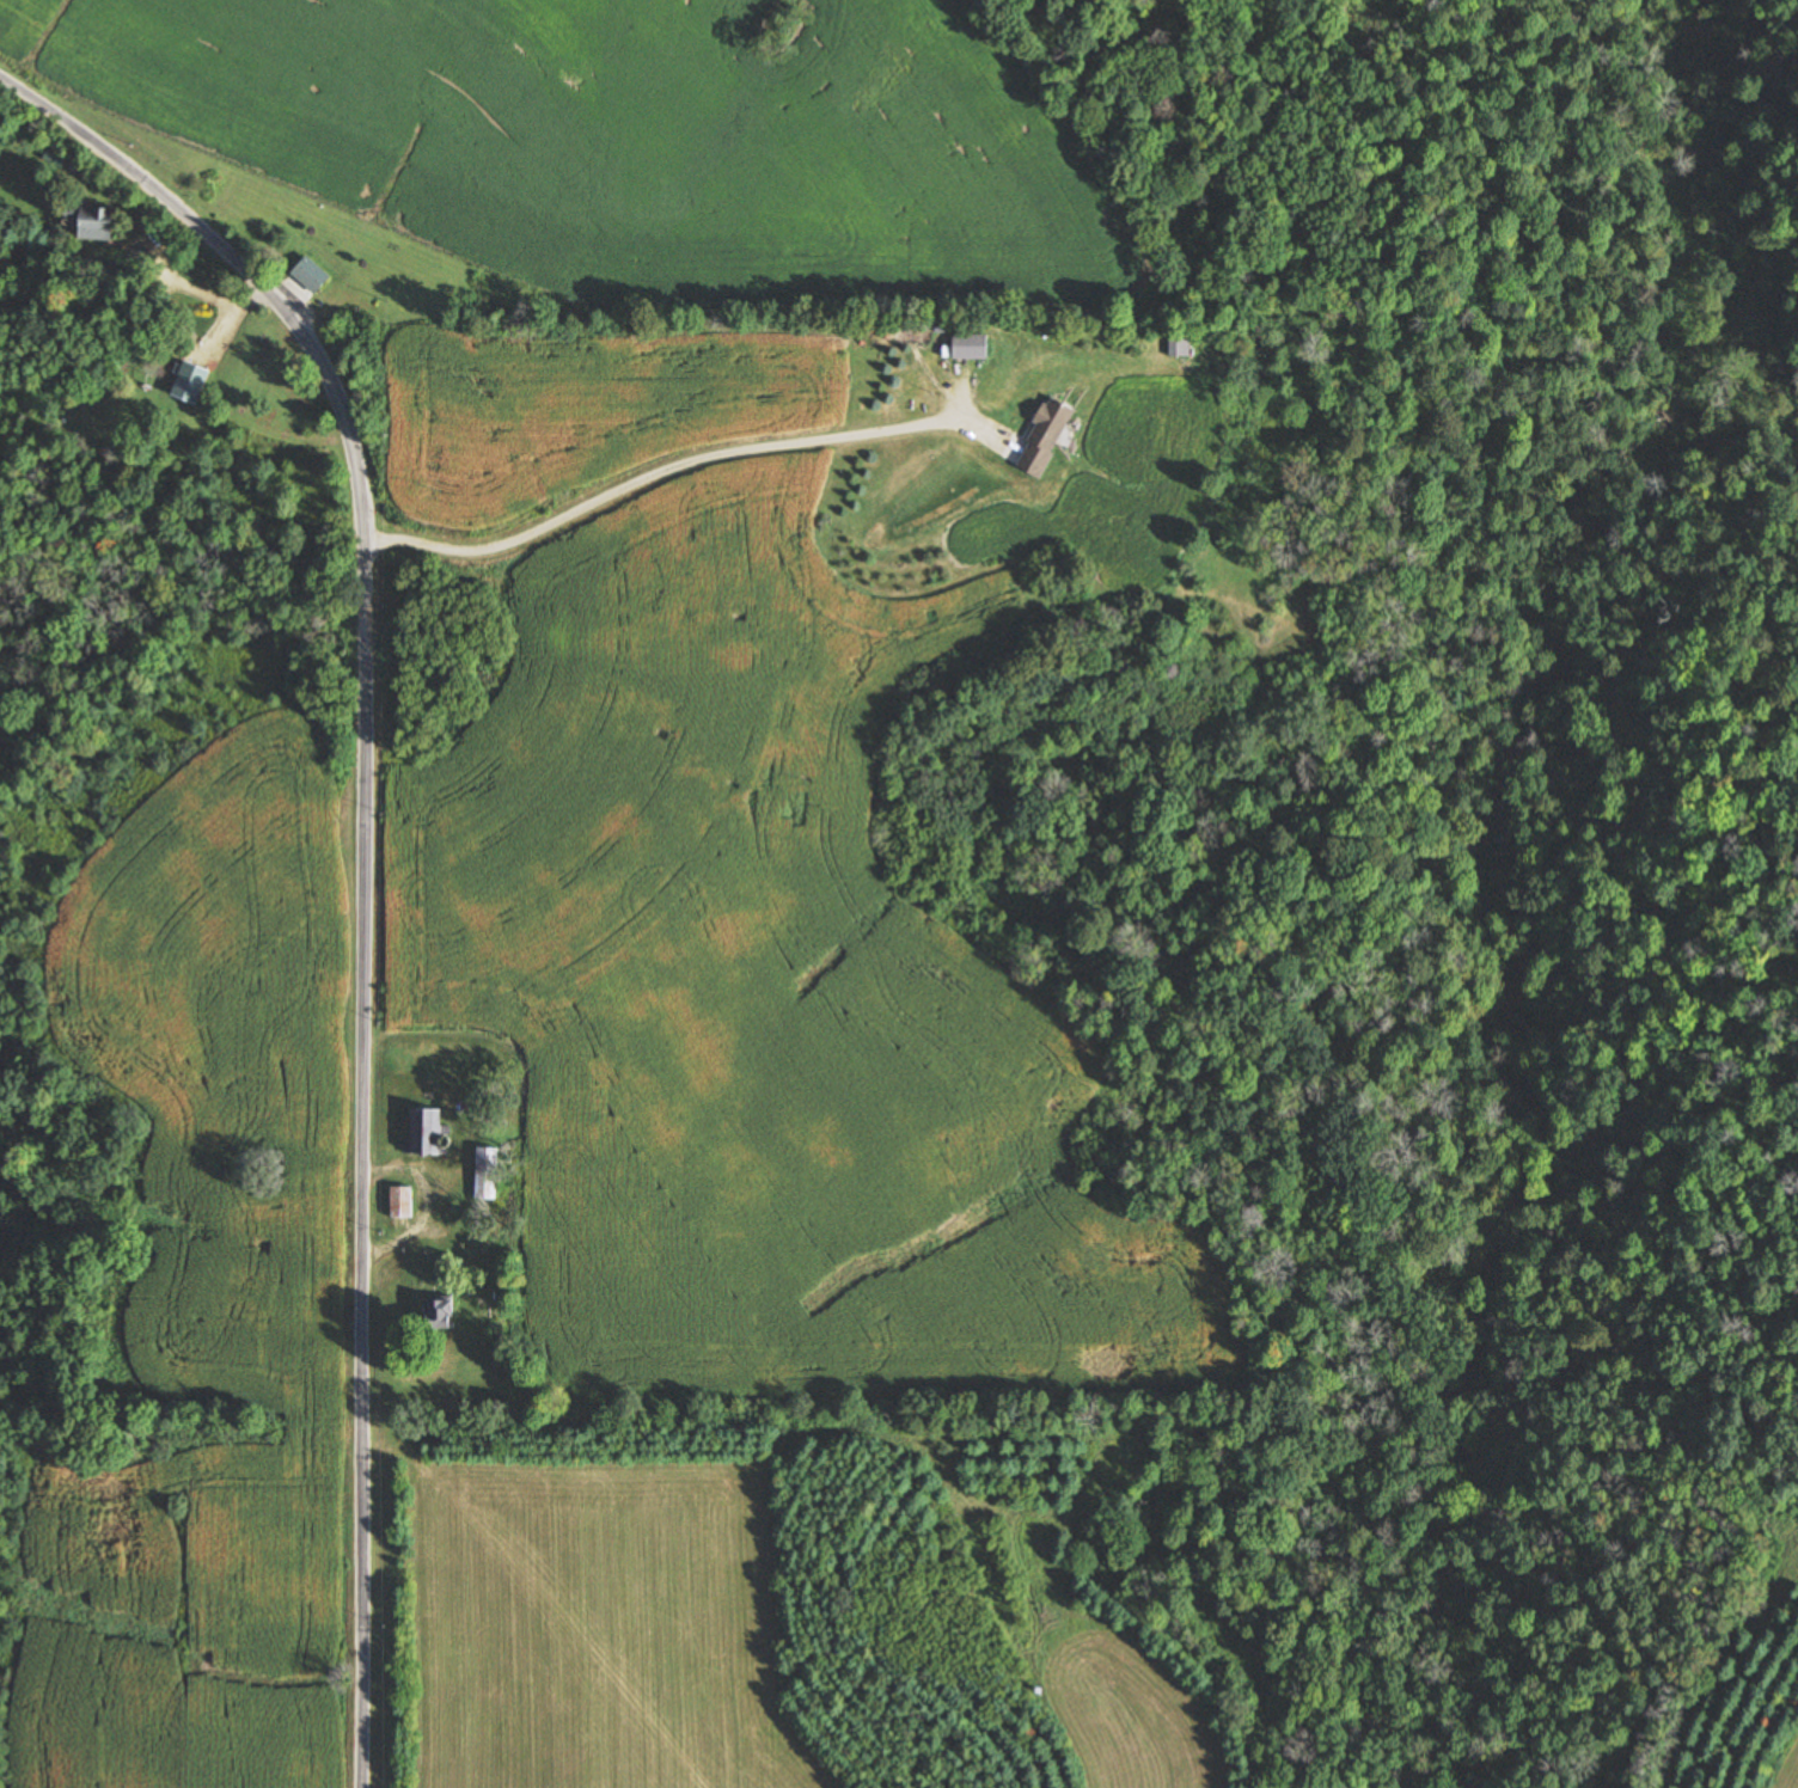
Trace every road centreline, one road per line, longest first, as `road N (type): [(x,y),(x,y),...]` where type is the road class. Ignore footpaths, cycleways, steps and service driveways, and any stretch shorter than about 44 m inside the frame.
road 1 (residential): [(362,1787),(362,501),(342,411),(299,329),(245,267),(152,188),(0,76)]

